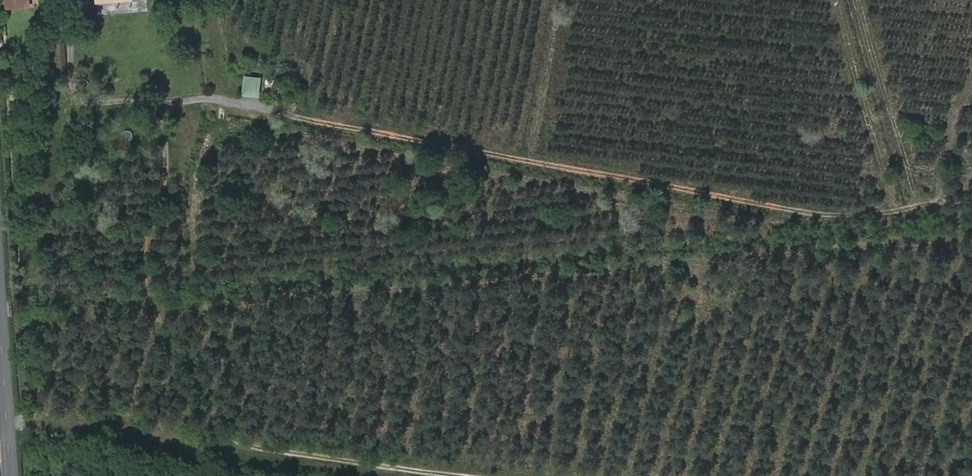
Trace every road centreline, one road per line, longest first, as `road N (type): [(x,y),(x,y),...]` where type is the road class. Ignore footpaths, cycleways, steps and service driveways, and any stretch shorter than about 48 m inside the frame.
road 1 (track): [(456,475),(7,418)]
road 2 (secondary): [(0,318),(10,475)]

